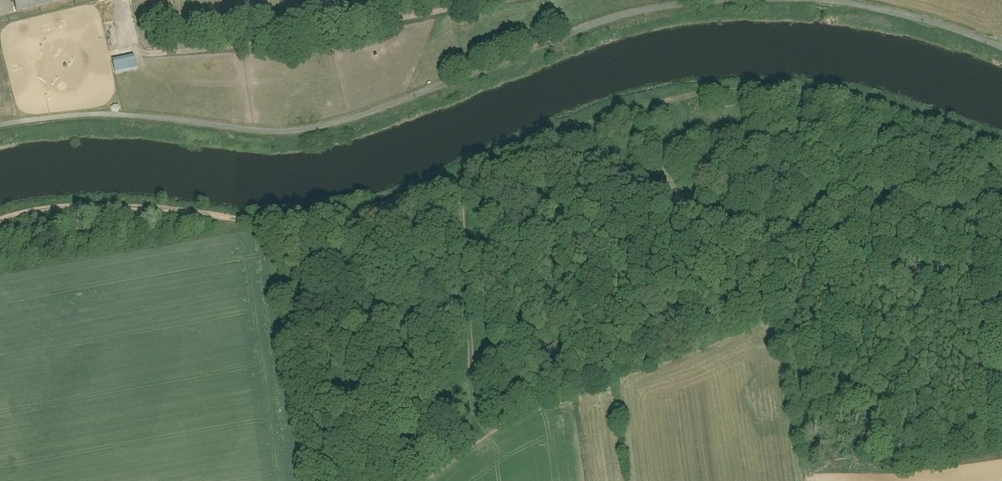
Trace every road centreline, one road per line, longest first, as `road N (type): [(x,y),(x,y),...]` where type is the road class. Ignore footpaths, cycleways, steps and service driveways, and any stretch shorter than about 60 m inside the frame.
road 1 (track): [(0,221),(54,209),(272,226),(348,220),(619,116),(772,89),(919,118),(1001,149)]

